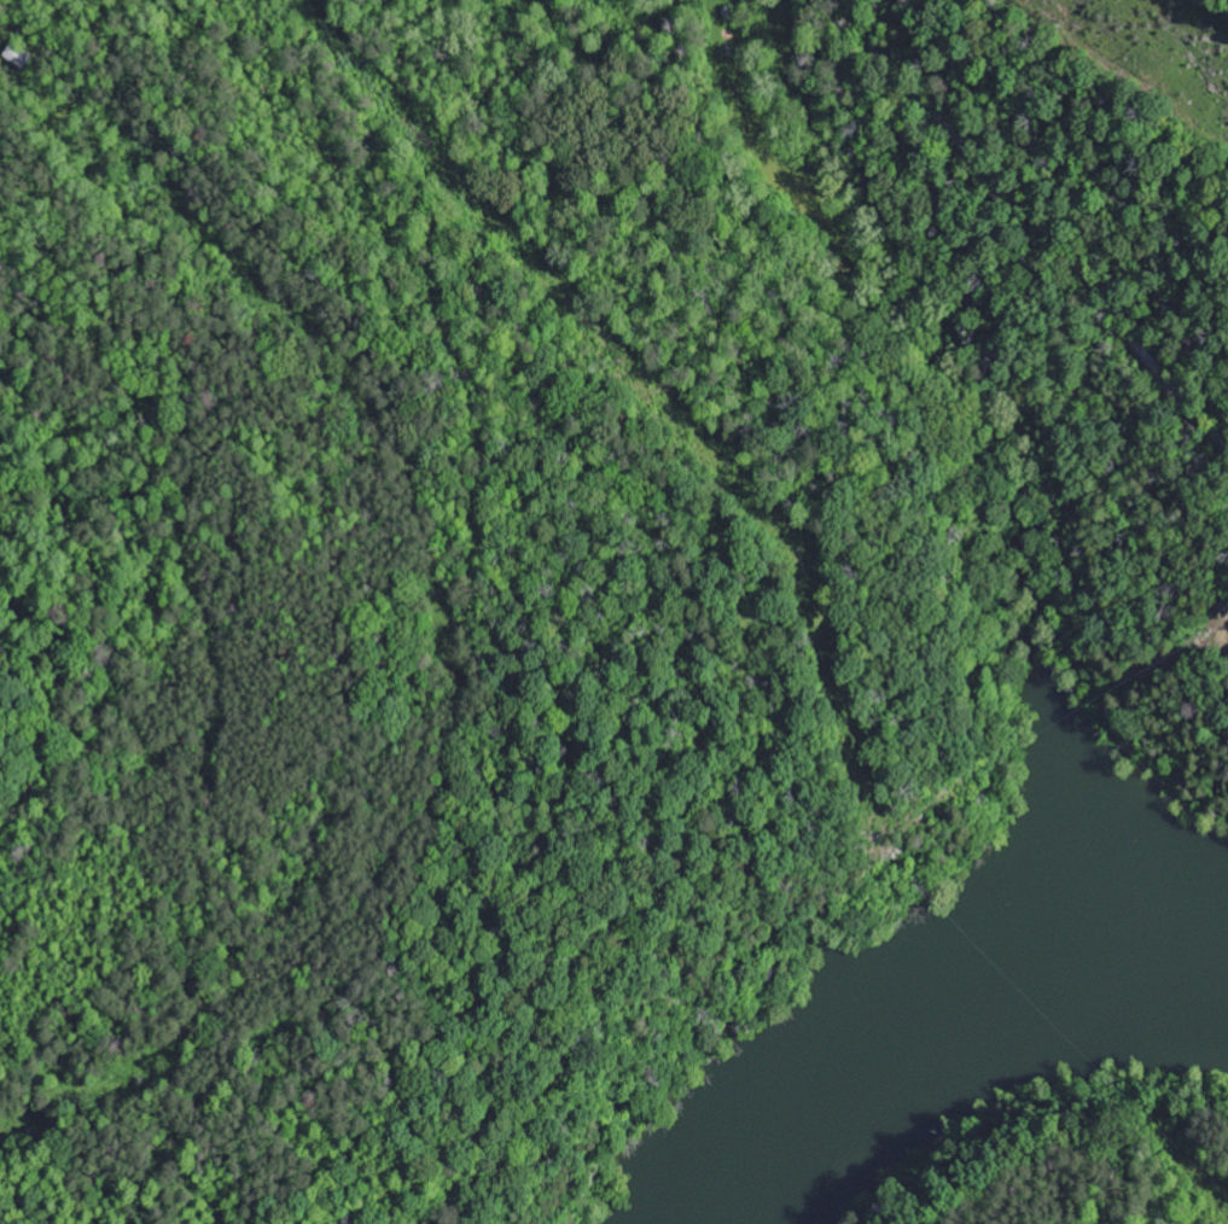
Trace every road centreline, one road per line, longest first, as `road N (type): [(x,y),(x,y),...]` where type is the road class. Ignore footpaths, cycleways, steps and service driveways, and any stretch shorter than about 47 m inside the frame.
road 1 (residential): [(839,11),(901,276),(1060,537),(1086,637)]
road 2 (residential): [(1227,448),(1092,276),(828,0)]

